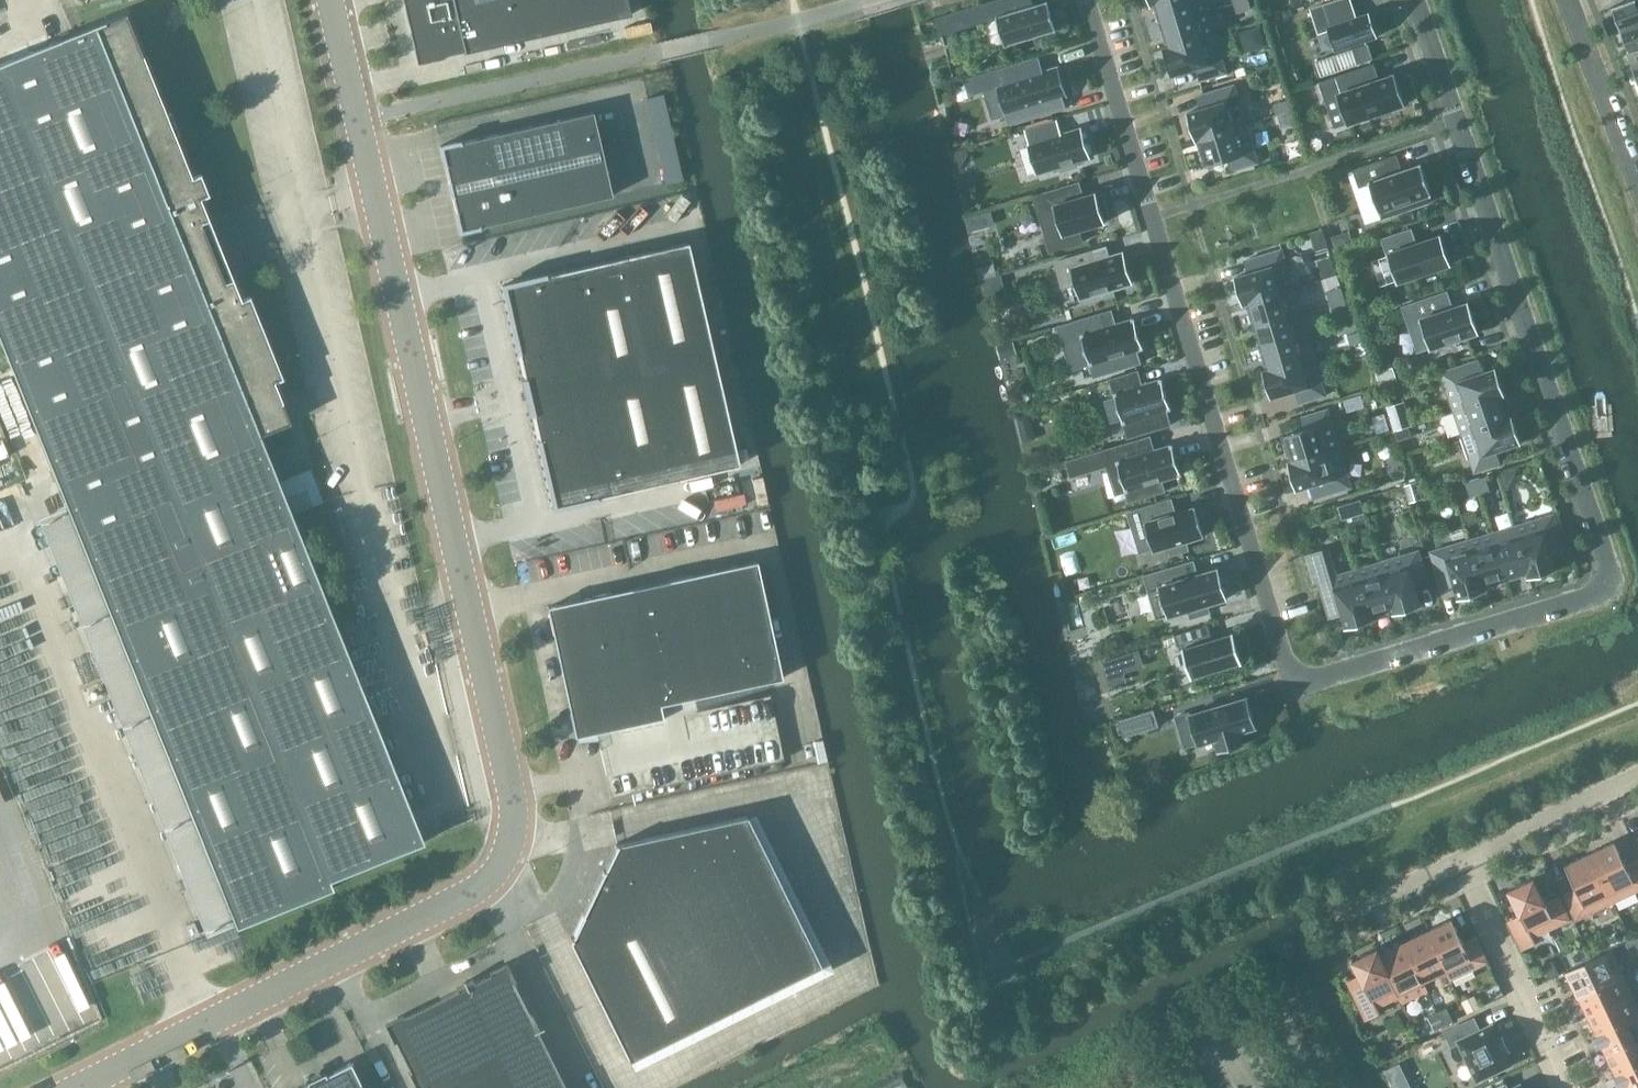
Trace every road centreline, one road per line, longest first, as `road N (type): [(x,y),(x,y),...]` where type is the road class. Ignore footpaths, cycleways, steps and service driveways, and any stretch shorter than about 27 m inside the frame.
road 1 (residential): [(1414,0),(1609,571),(1589,598),(1320,678),(1298,677),(1285,663),(1089,0)]
road 2 (tertiary): [(81,1087),(471,894),(514,838),(471,605),(332,0)]
road 3 (residential): [(1565,1087),(1459,863)]
road 4 (residential): [(1459,863),(1637,777)]
road 5 (residential): [(1637,182),(1568,0)]
road 6 (residential): [(1333,924),(1459,863)]

